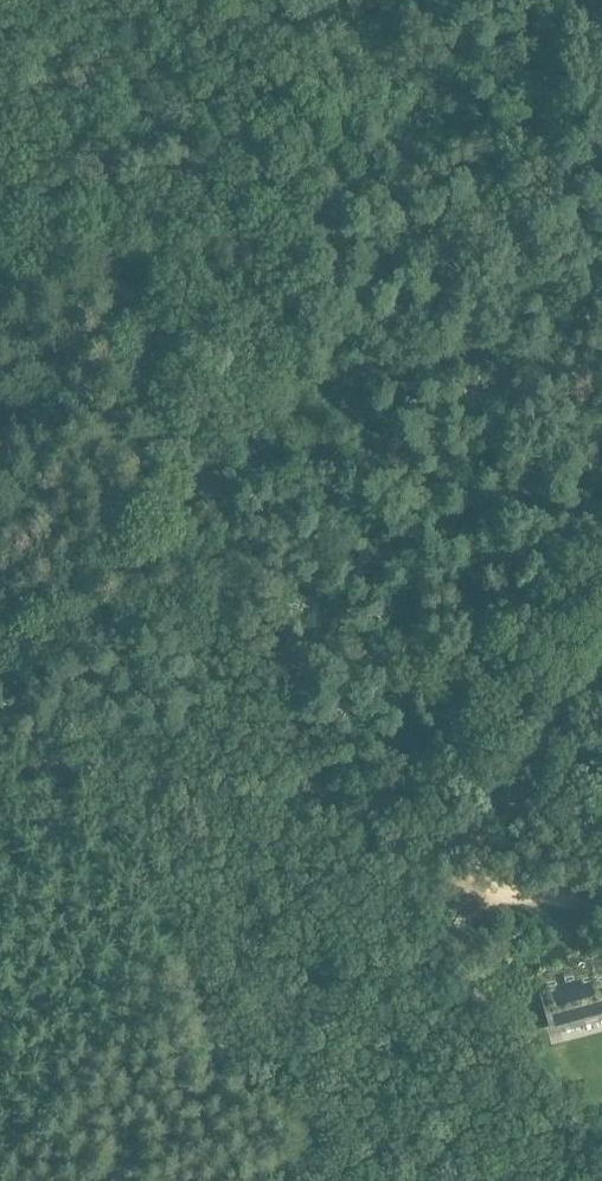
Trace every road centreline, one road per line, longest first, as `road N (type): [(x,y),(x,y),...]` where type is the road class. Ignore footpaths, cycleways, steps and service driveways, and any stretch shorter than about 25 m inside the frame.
road 1 (unclassified): [(419,774),(601,713)]

